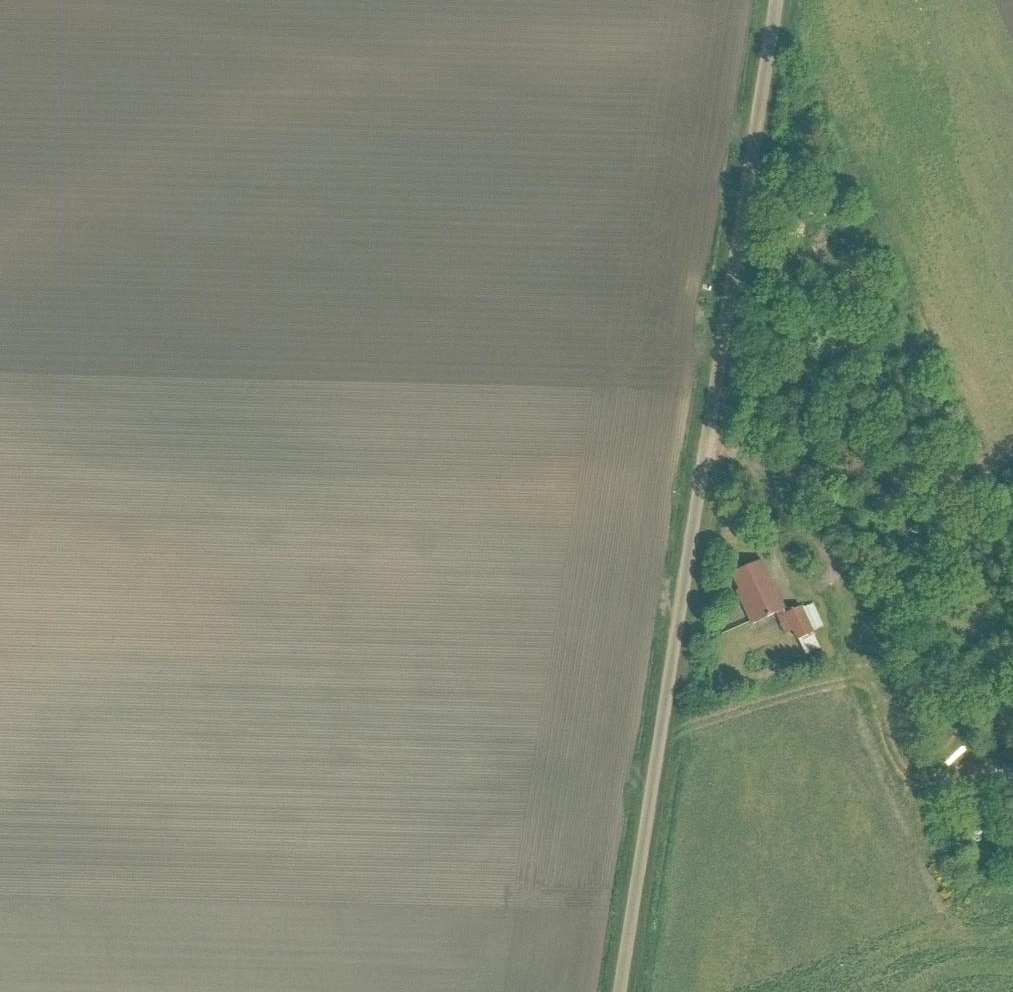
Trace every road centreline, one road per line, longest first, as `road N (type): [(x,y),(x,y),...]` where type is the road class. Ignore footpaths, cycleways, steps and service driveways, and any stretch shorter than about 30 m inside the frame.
road 1 (unclassified): [(618,991),(775,0)]

